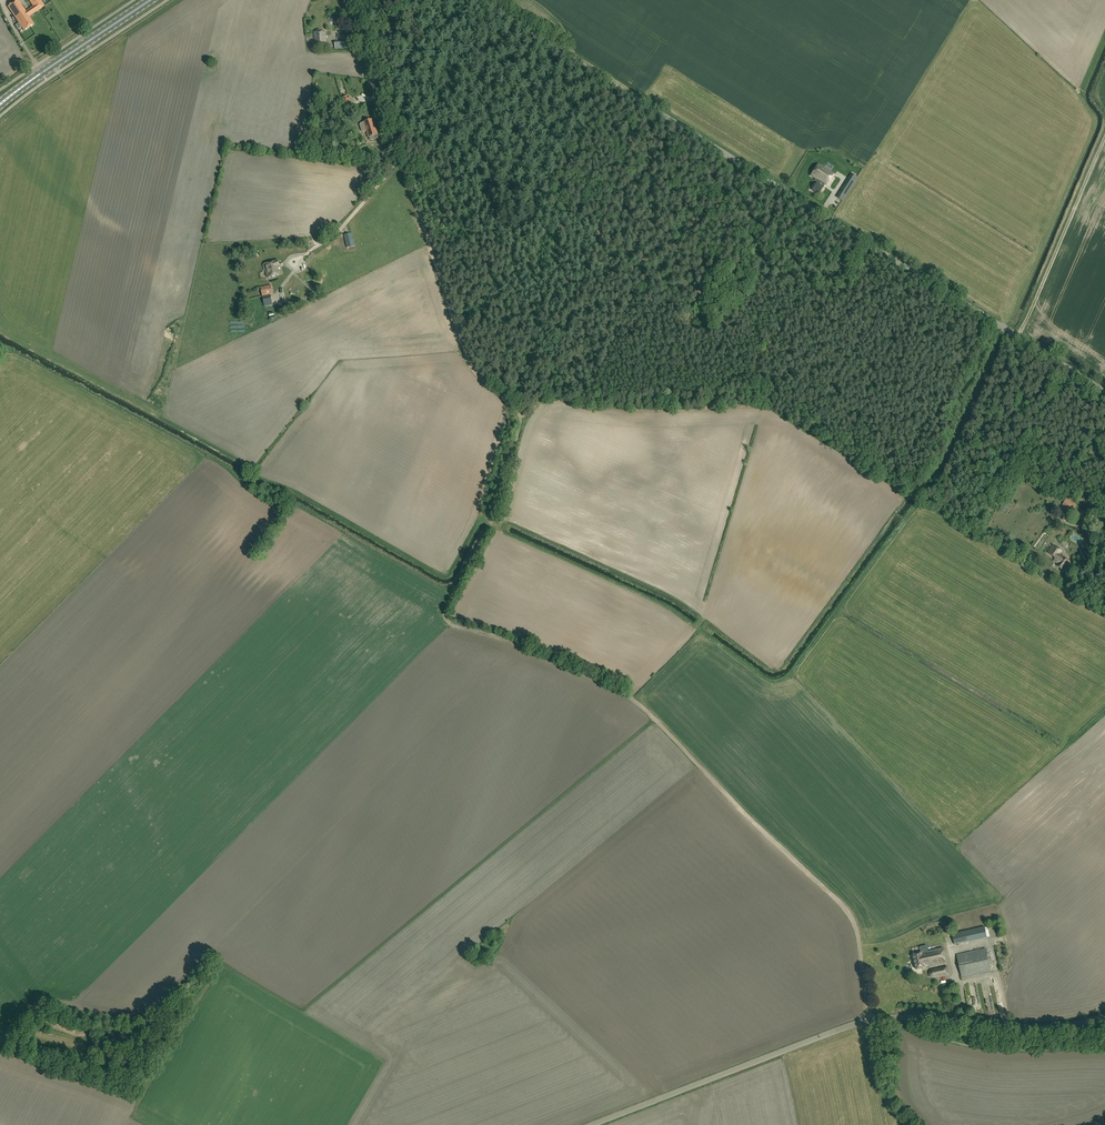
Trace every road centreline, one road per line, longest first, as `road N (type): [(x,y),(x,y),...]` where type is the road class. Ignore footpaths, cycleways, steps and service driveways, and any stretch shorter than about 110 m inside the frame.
road 1 (track): [(653,719),(607,685),(446,617),(489,530),(522,414),(471,356),(346,0)]
road 2 (tertiary): [(1104,387),(481,0)]
road 3 (tertiary): [(594,1124),(870,1017),(1057,1026),(1104,1017)]
road 4 (track): [(870,1017),(851,916),(653,719)]
road 5 (track): [(150,1124),(137,1118),(138,1103),(217,956)]
road 6 (primary): [(0,106),(152,0)]

